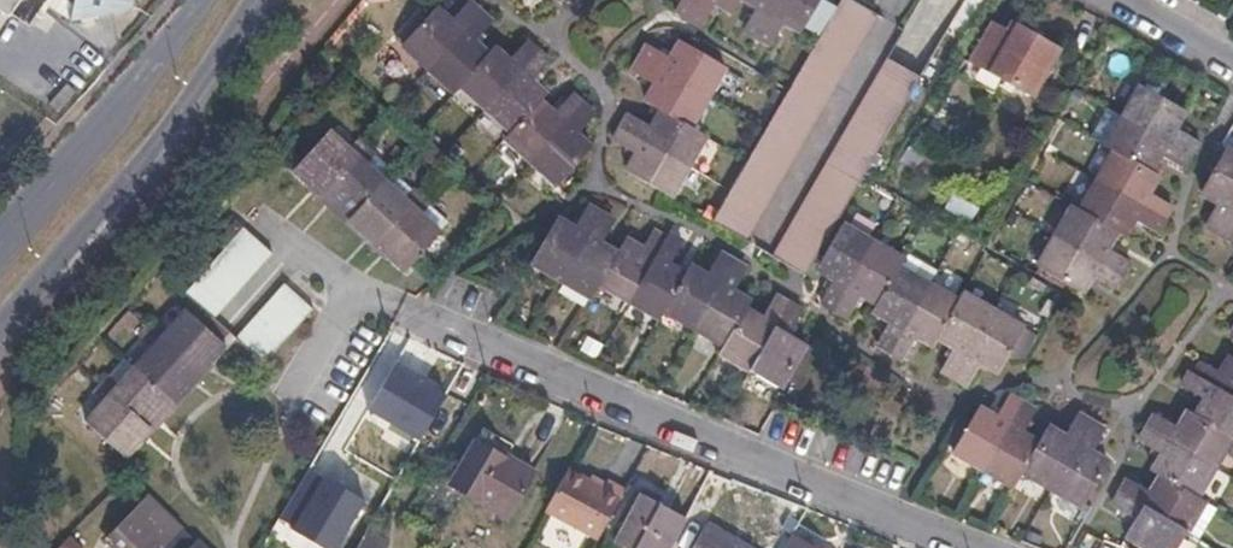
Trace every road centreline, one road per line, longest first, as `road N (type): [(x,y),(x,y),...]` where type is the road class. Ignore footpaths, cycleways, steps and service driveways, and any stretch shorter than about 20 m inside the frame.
road 1 (residential): [(980,547),(746,460),(398,309)]
road 2 (tertiary): [(0,327),(160,147),(257,0)]
road 3 (tertiary): [(204,0),(0,242)]
road 4 (residential): [(1111,0),(1232,64)]

